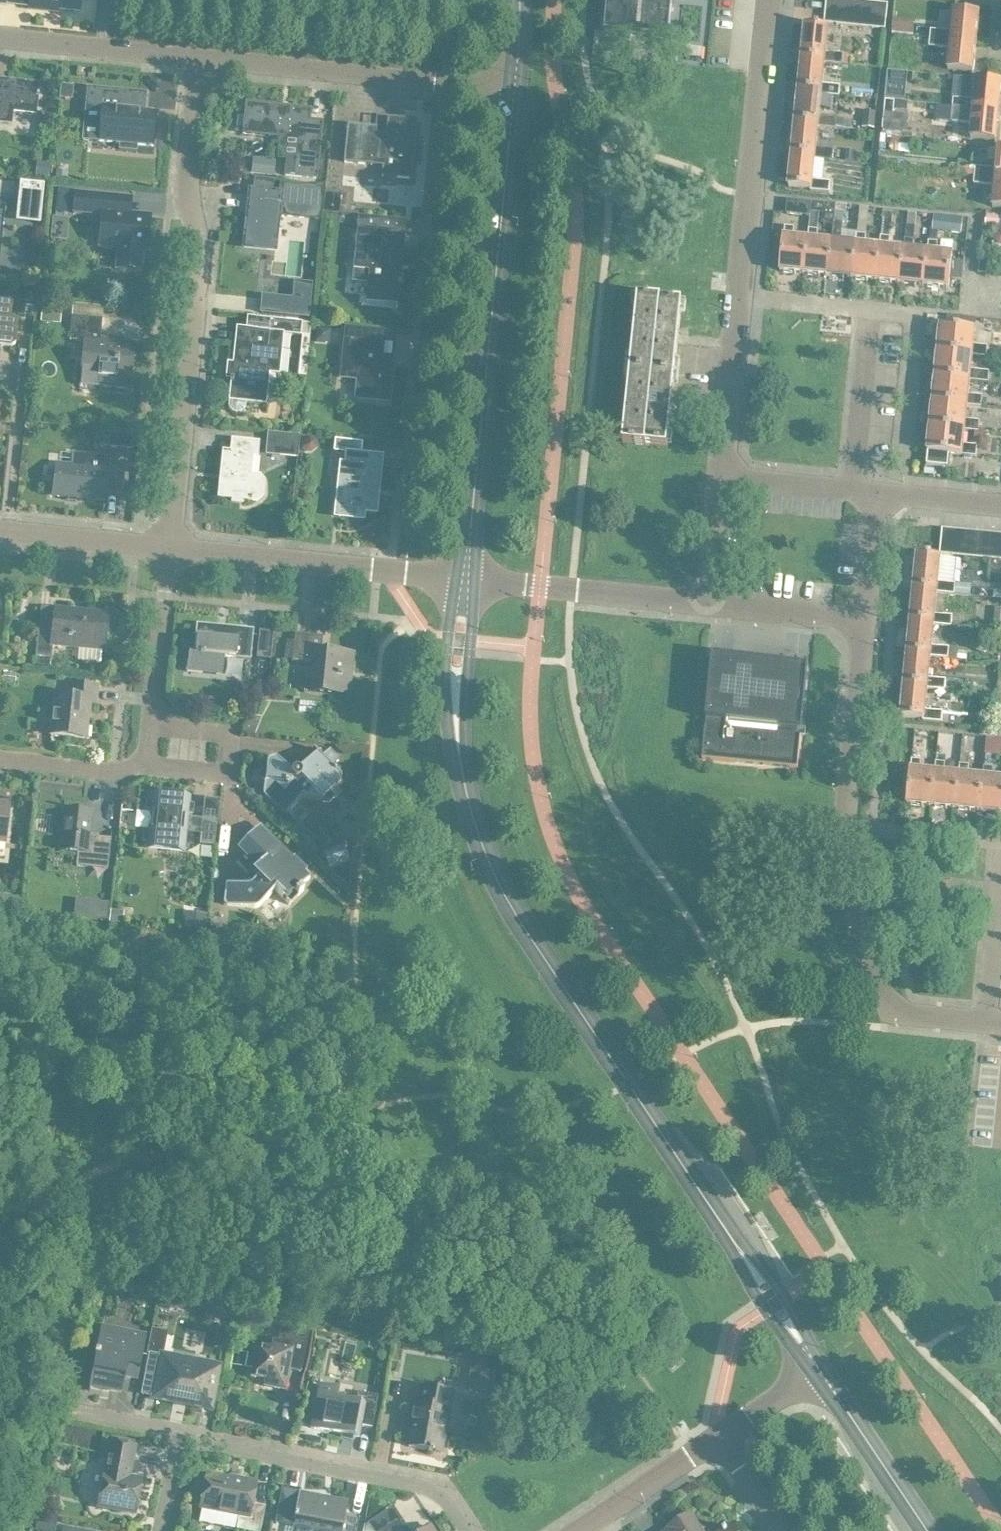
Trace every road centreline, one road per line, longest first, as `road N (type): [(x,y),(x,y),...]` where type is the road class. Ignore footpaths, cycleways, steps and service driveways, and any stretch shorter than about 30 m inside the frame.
road 1 (tertiary): [(734,1242),(493,872),(468,803),(456,716)]
road 2 (residential): [(987,1022),(891,1012),(847,858),(865,620)]
road 3 (tertiary): [(466,582),(513,89)]
road 4 (residential): [(174,552),(201,260),(189,192),(197,61)]
road 5 (residential): [(717,477),(771,0)]
road 6 (residential): [(513,89),(197,61)]
road 7 (residential): [(466,1530),(448,1503),(421,1484),(182,1437)]
road 8 (residential): [(466,582),(174,552)]
road 9 (residential): [(703,606),(466,582)]
road 10 (residential): [(146,776),(226,782),(233,718),(154,709)]
road 11 (residential): [(197,61),(0,42)]
road 12 (tertiary): [(930,1530),(820,1371)]
road 13 (residential): [(860,493),(878,314)]
road 14 (residential): [(987,1022),(998,845)]
road 15 (residential): [(174,552),(0,535)]
road 16 (residential): [(582,1530),(728,1441)]
road 17 (residential): [(865,620),(703,606)]
road 18 (residential): [(154,709),(174,552)]
road 19 (tertiary): [(734,1242),(776,1324),(820,1371)]
road 20 (tertiary): [(820,1371),(783,1297),(734,1242)]
road 21 (residential): [(0,765),(146,776)]
road 22 (residential): [(860,493),(717,477)]
road 23 (tertiary): [(466,582),(445,638),(456,716)]
road 24 (tertiary): [(456,716),(471,661),(466,582)]
road 25 (residential): [(703,606),(717,477)]
road 26 (residential): [(1000,508),(874,494)]
road 27 (residential): [(865,620),(874,494)]

